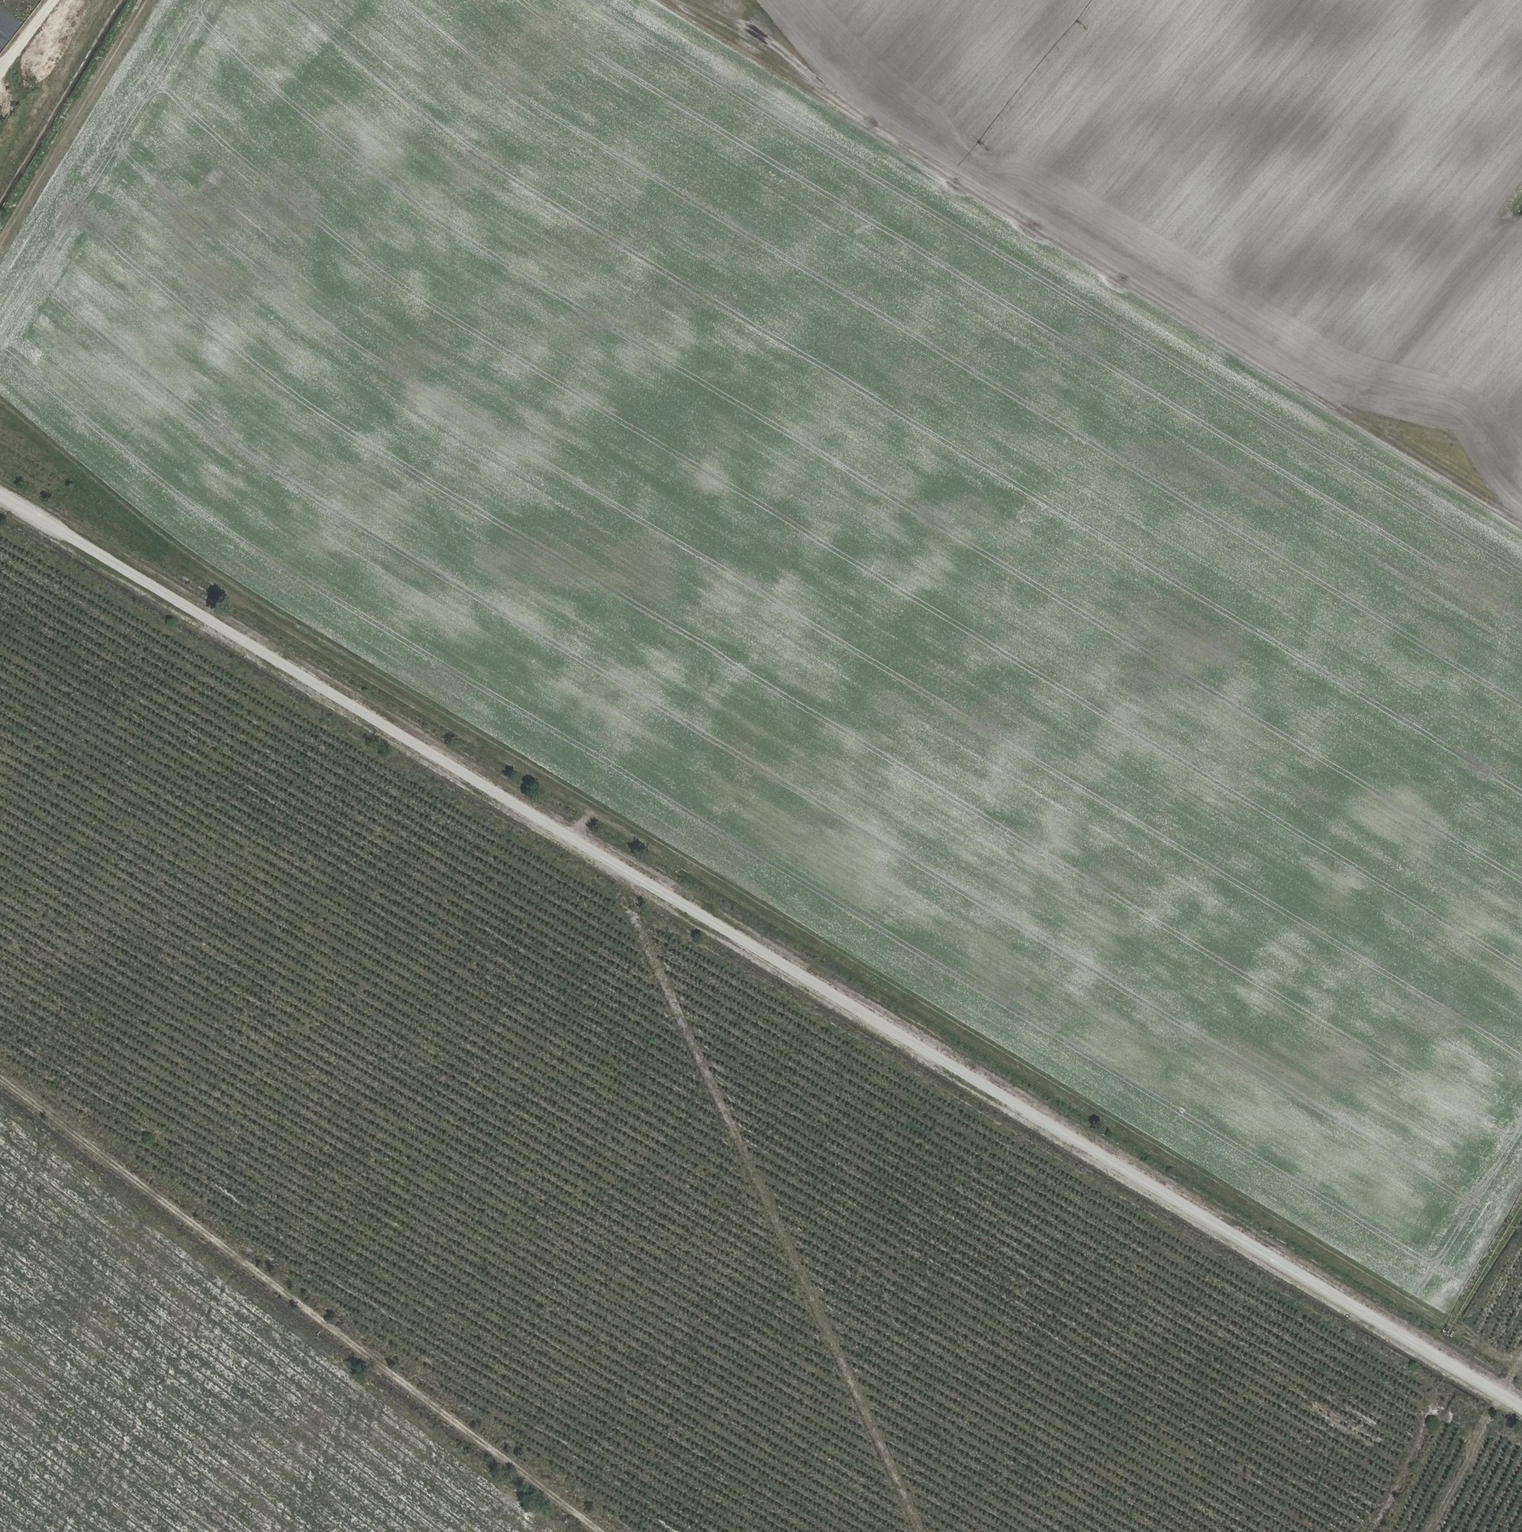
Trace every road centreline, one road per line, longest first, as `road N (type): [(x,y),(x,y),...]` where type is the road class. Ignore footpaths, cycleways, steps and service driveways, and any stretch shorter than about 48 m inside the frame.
road 1 (track): [(0,492),(1521,1398)]
road 2 (track): [(601,1531),(0,1077)]

